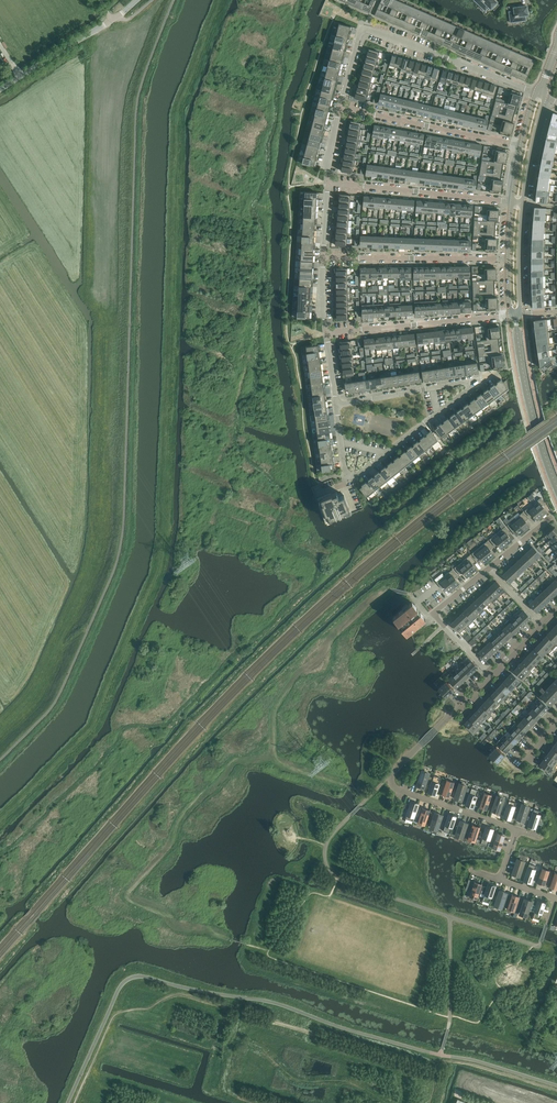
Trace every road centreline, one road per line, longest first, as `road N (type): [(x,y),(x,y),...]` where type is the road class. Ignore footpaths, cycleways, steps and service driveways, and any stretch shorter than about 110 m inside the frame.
road 1 (residential): [(491,673),(433,614),(550,518)]
road 2 (residential): [(541,93),(362,29)]
road 3 (residential): [(513,201),(328,182)]
road 4 (residential): [(509,259),(324,258)]
road 5 (residential): [(522,145),(341,108)]
road 6 (residential): [(517,829),(395,786),(390,776),(420,745)]
road 7 (residential): [(326,332),(507,315)]
road 8 (tertiary): [(0,90),(137,0)]
road 9 (residential): [(351,478),(481,380)]
road 10 (residential): [(337,406),(481,380)]

